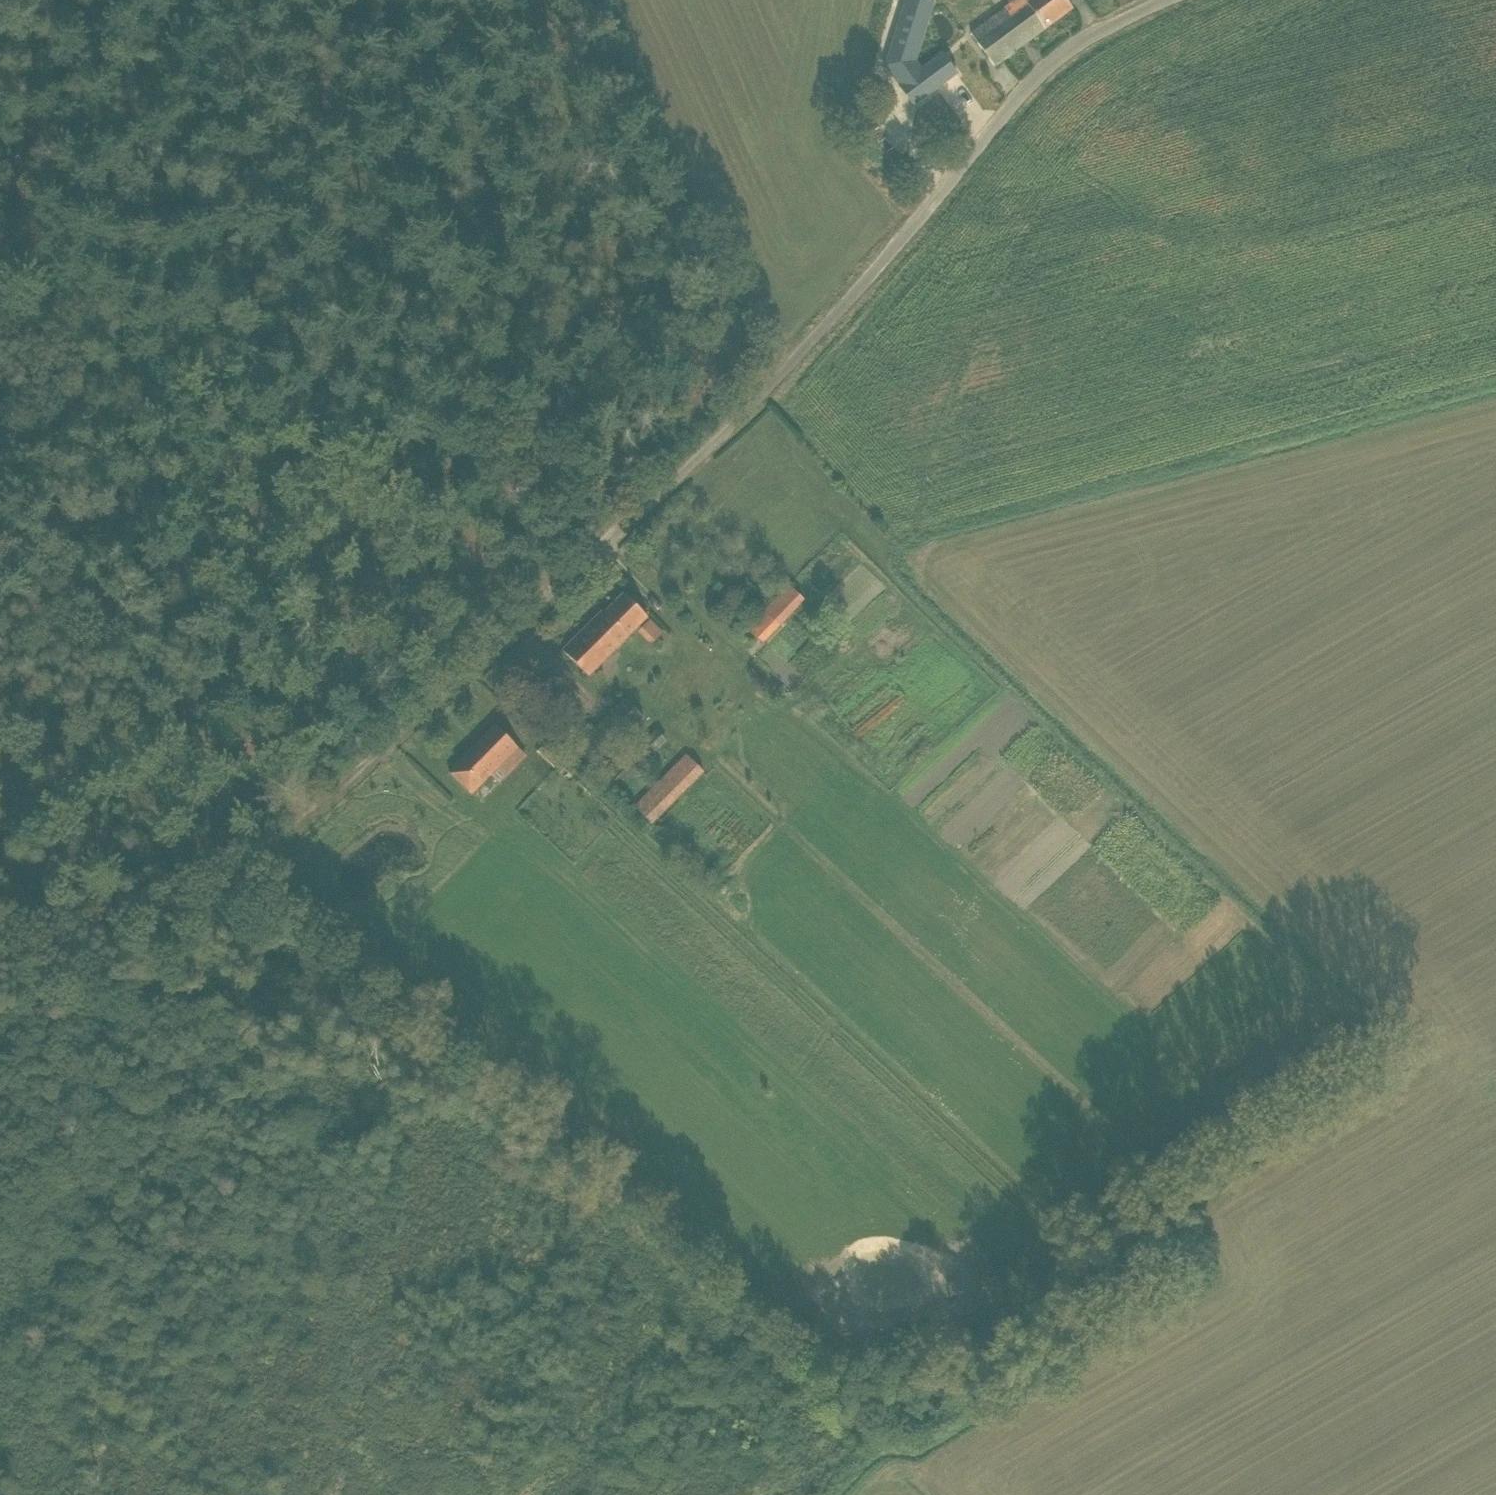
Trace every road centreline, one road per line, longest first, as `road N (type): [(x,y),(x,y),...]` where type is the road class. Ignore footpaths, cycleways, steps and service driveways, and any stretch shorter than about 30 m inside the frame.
road 1 (unclassified): [(1166,0),(1040,73),(732,427),(249,857)]

